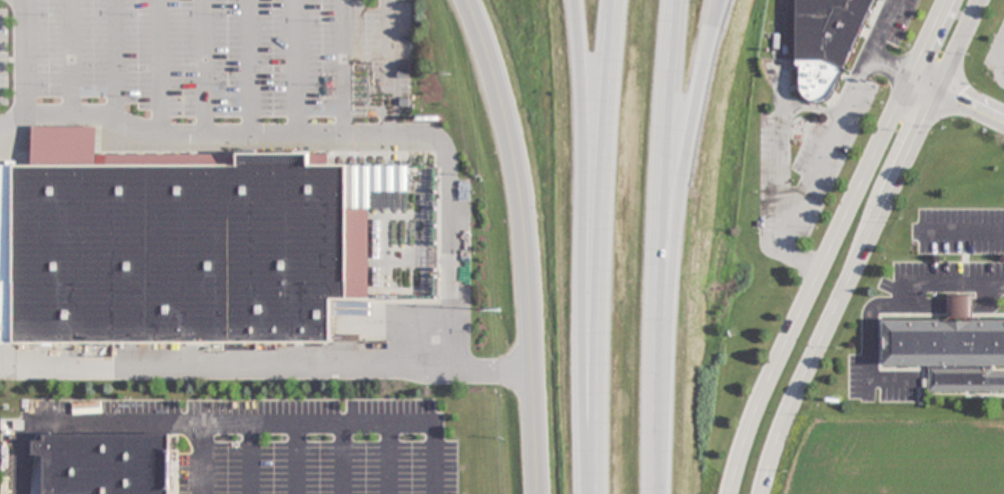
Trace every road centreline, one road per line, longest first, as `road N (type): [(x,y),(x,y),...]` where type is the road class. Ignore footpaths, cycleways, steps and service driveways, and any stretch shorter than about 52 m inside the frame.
road 1 (secondary): [(762,493),(782,424),(977,0)]
road 2 (secondary): [(942,0),(756,407),(729,493)]
road 3 (secondary): [(537,493),(523,218),(499,94),(465,0)]
road 4 (motorway): [(618,0),(597,493)]
road 5 (motorway): [(575,0),(593,493)]
road 6 (motorway): [(657,396),(685,175),(726,0)]
road 7 (motorway): [(657,396),(656,269),(678,0)]

